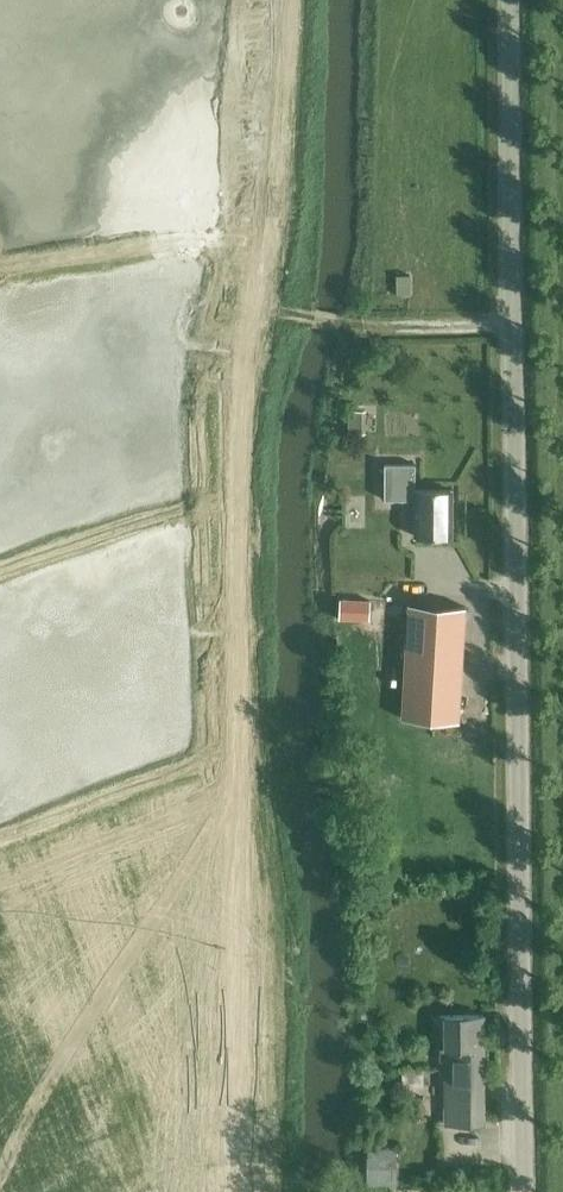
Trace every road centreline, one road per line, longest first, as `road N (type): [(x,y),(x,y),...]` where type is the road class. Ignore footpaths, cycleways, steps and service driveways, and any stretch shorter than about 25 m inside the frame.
road 1 (tertiary): [(524,1191),(512,0)]
road 2 (track): [(513,326),(381,328),(277,308)]

